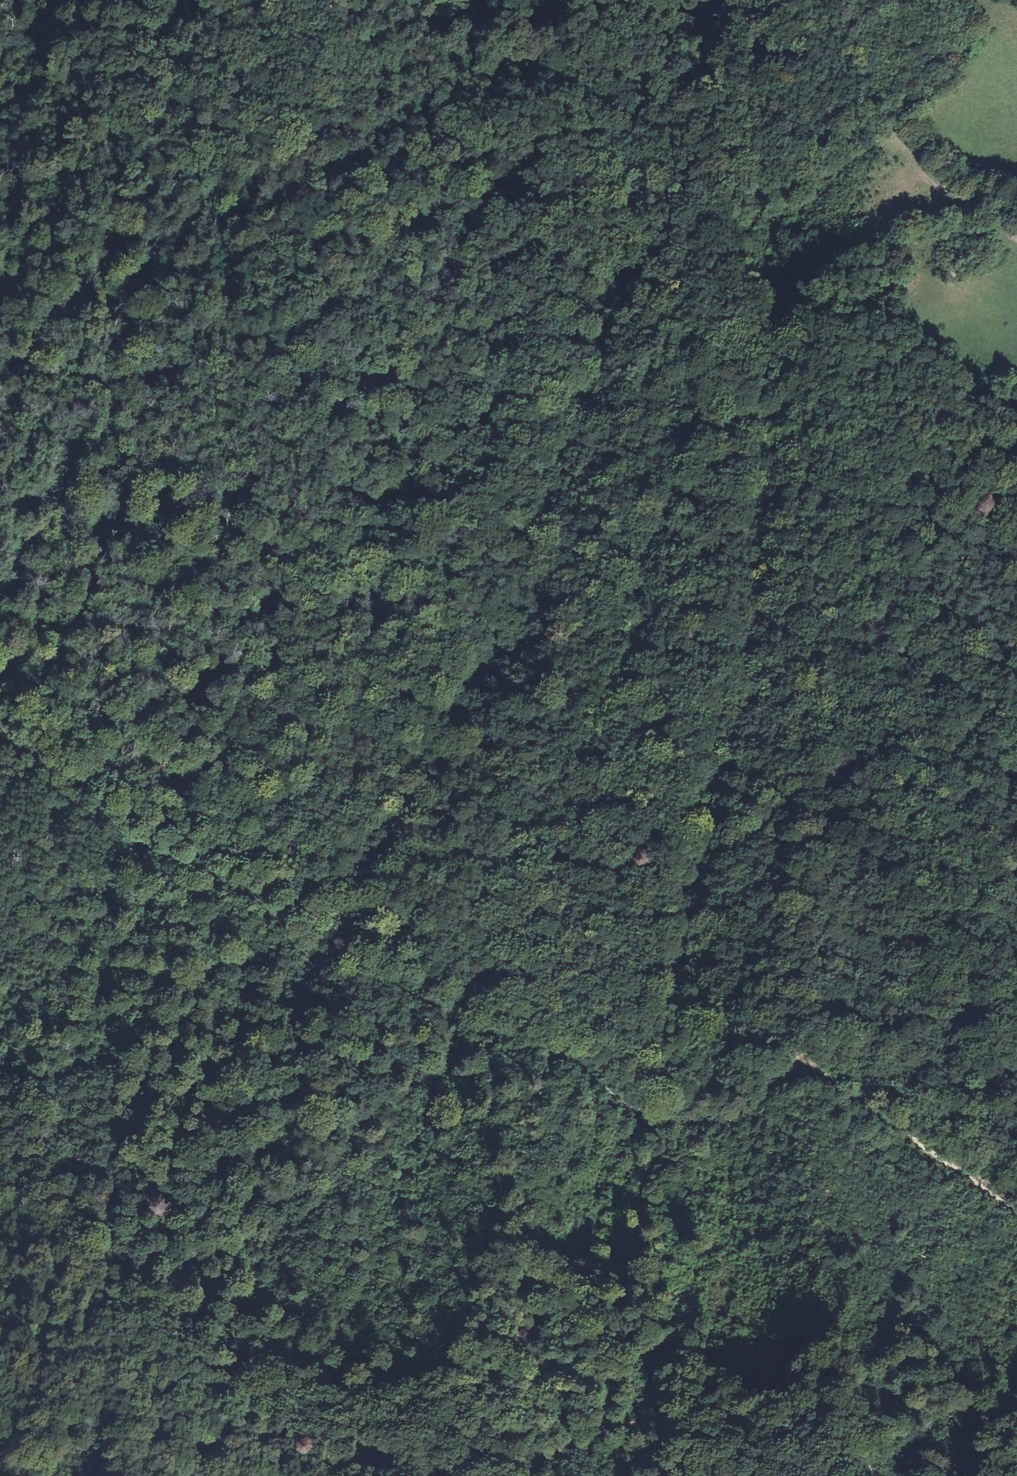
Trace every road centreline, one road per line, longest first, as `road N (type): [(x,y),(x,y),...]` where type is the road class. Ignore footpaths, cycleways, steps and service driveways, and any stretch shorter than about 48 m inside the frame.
road 1 (track): [(1016,1212),(813,1066),(792,1062),(777,1070),(759,1099),(724,1118),(638,1111),(567,1055),(455,1022),(438,1014),(421,989),(309,953),(239,886),(160,850),(102,794),(0,739)]
road 2 (track): [(707,111),(745,96),(815,0)]

